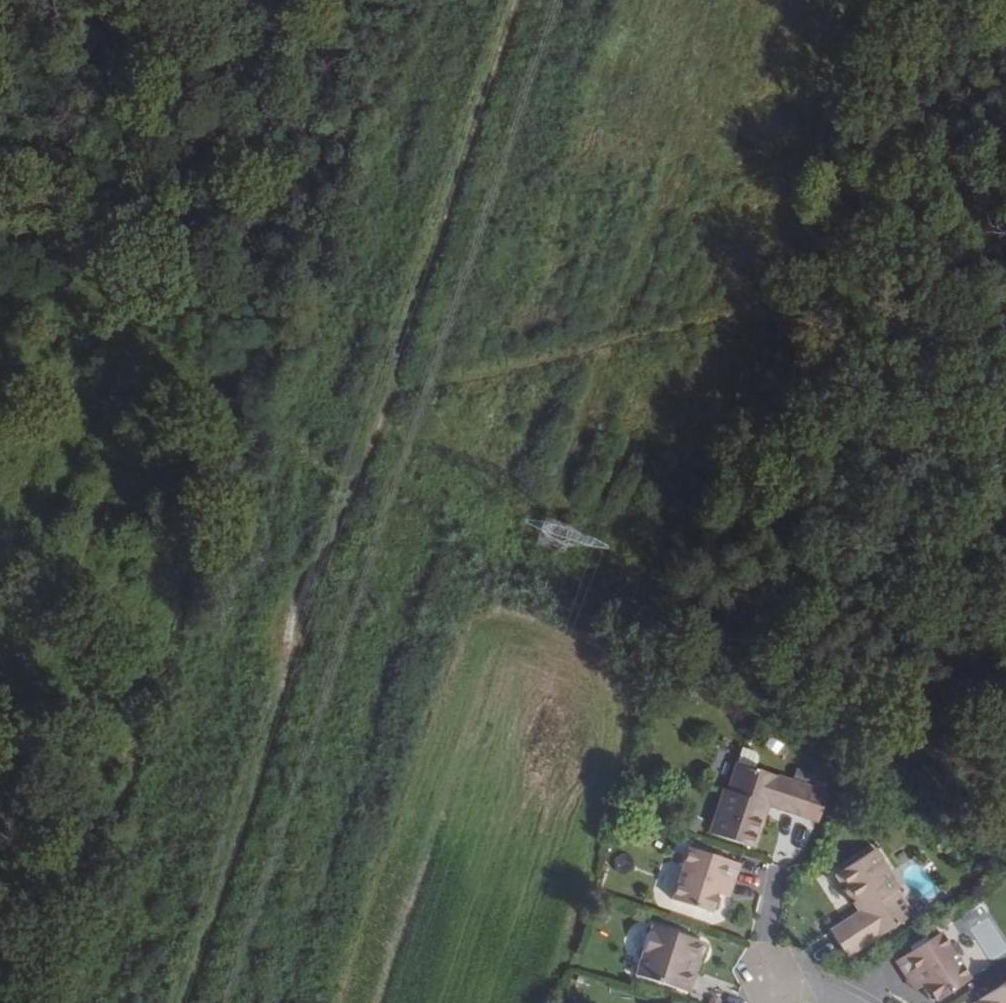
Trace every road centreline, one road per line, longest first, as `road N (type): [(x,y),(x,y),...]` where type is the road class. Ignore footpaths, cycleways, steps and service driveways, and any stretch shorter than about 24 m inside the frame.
road 1 (track): [(512,0),(393,387),(332,535),(293,603),(281,684),(162,1002)]

